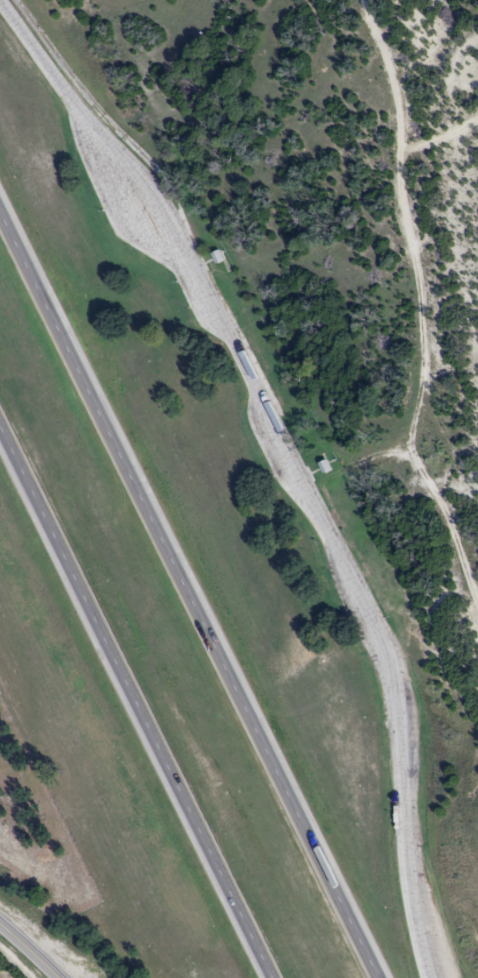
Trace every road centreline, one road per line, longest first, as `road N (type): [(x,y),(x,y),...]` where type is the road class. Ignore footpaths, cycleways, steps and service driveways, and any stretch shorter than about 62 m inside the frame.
road 1 (motorway): [(378,977),(0,204)]
road 2 (motorway): [(0,425),(273,977)]
road 3 (motorway): [(431,977),(413,891),(403,775)]
road 4 (motorway): [(79,112),(0,0)]

